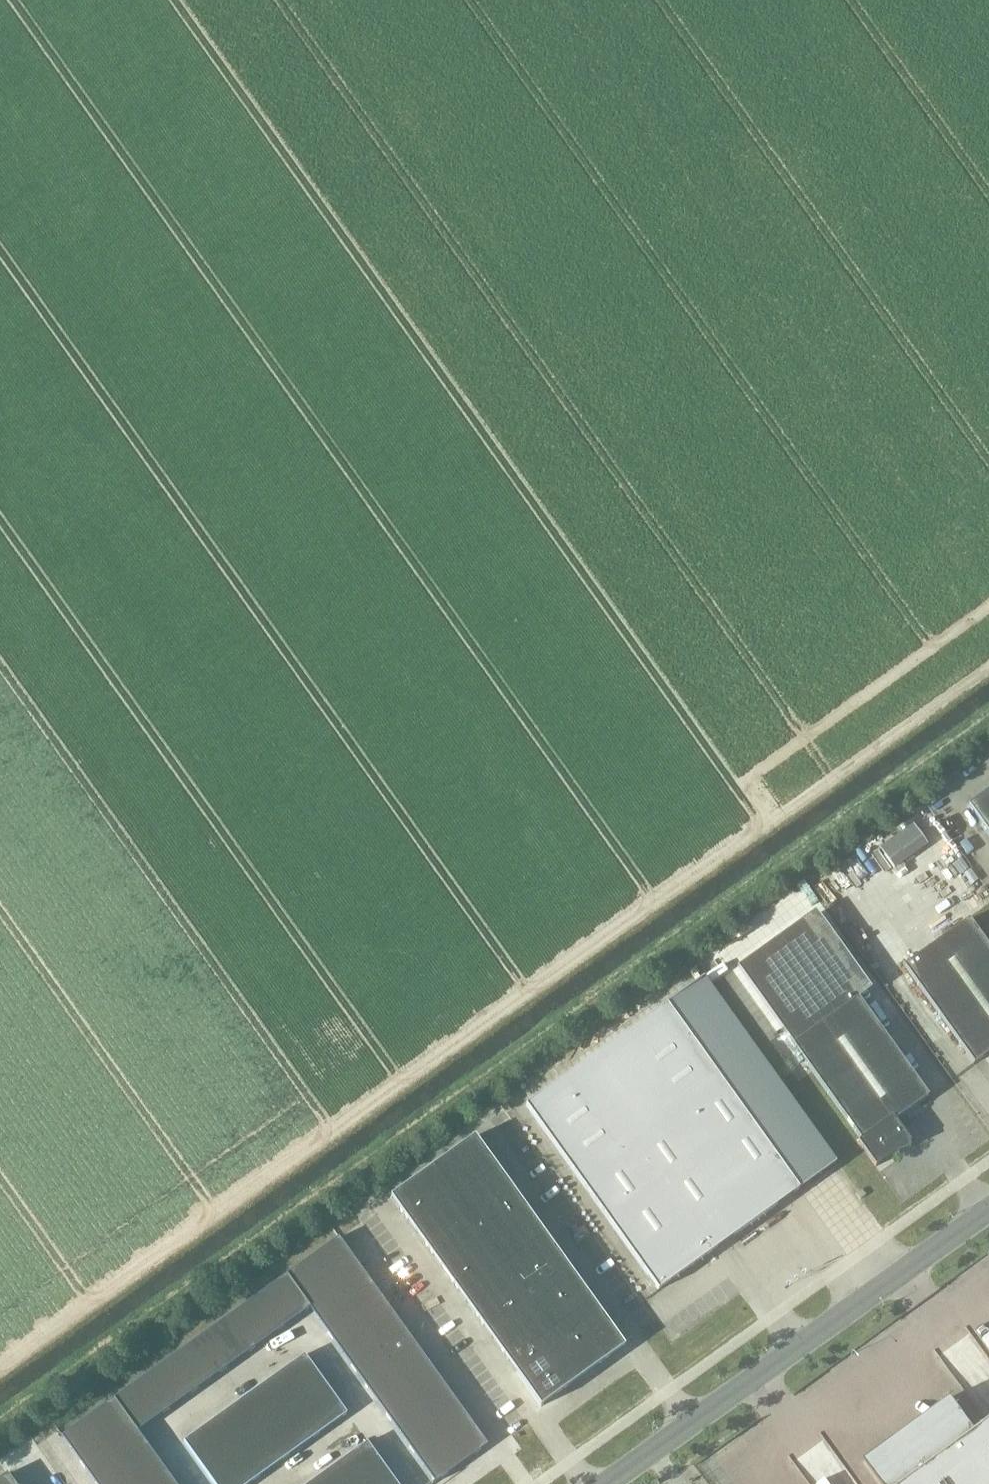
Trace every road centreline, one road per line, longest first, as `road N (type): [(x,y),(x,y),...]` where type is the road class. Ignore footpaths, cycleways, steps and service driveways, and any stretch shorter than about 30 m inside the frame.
road 1 (unclassified): [(988,1210),(606,1483)]

